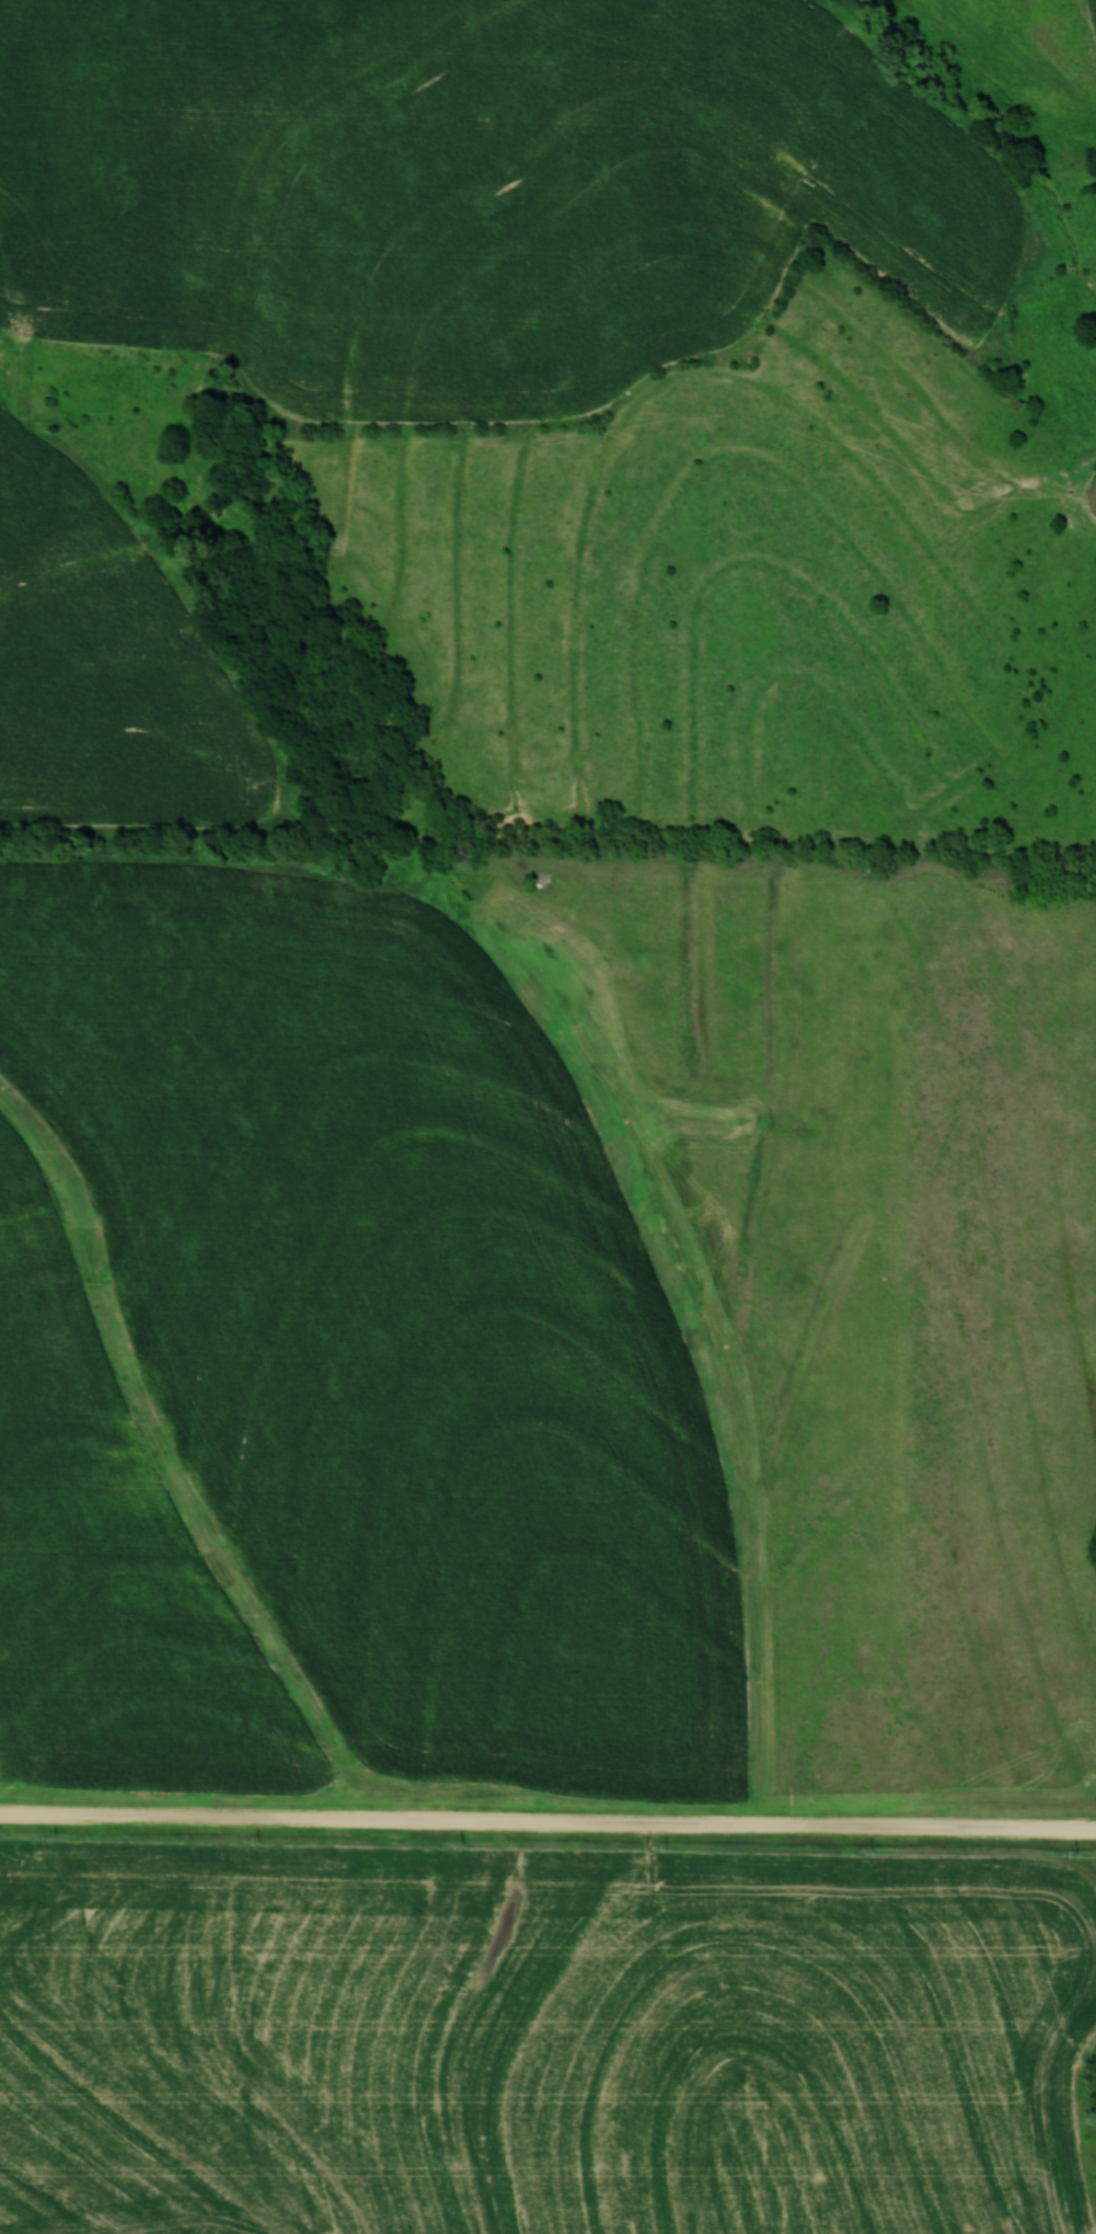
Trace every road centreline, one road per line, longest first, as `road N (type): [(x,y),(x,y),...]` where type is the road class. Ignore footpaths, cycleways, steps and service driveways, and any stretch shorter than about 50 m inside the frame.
road 1 (residential): [(1095,1833),(0,1817)]

